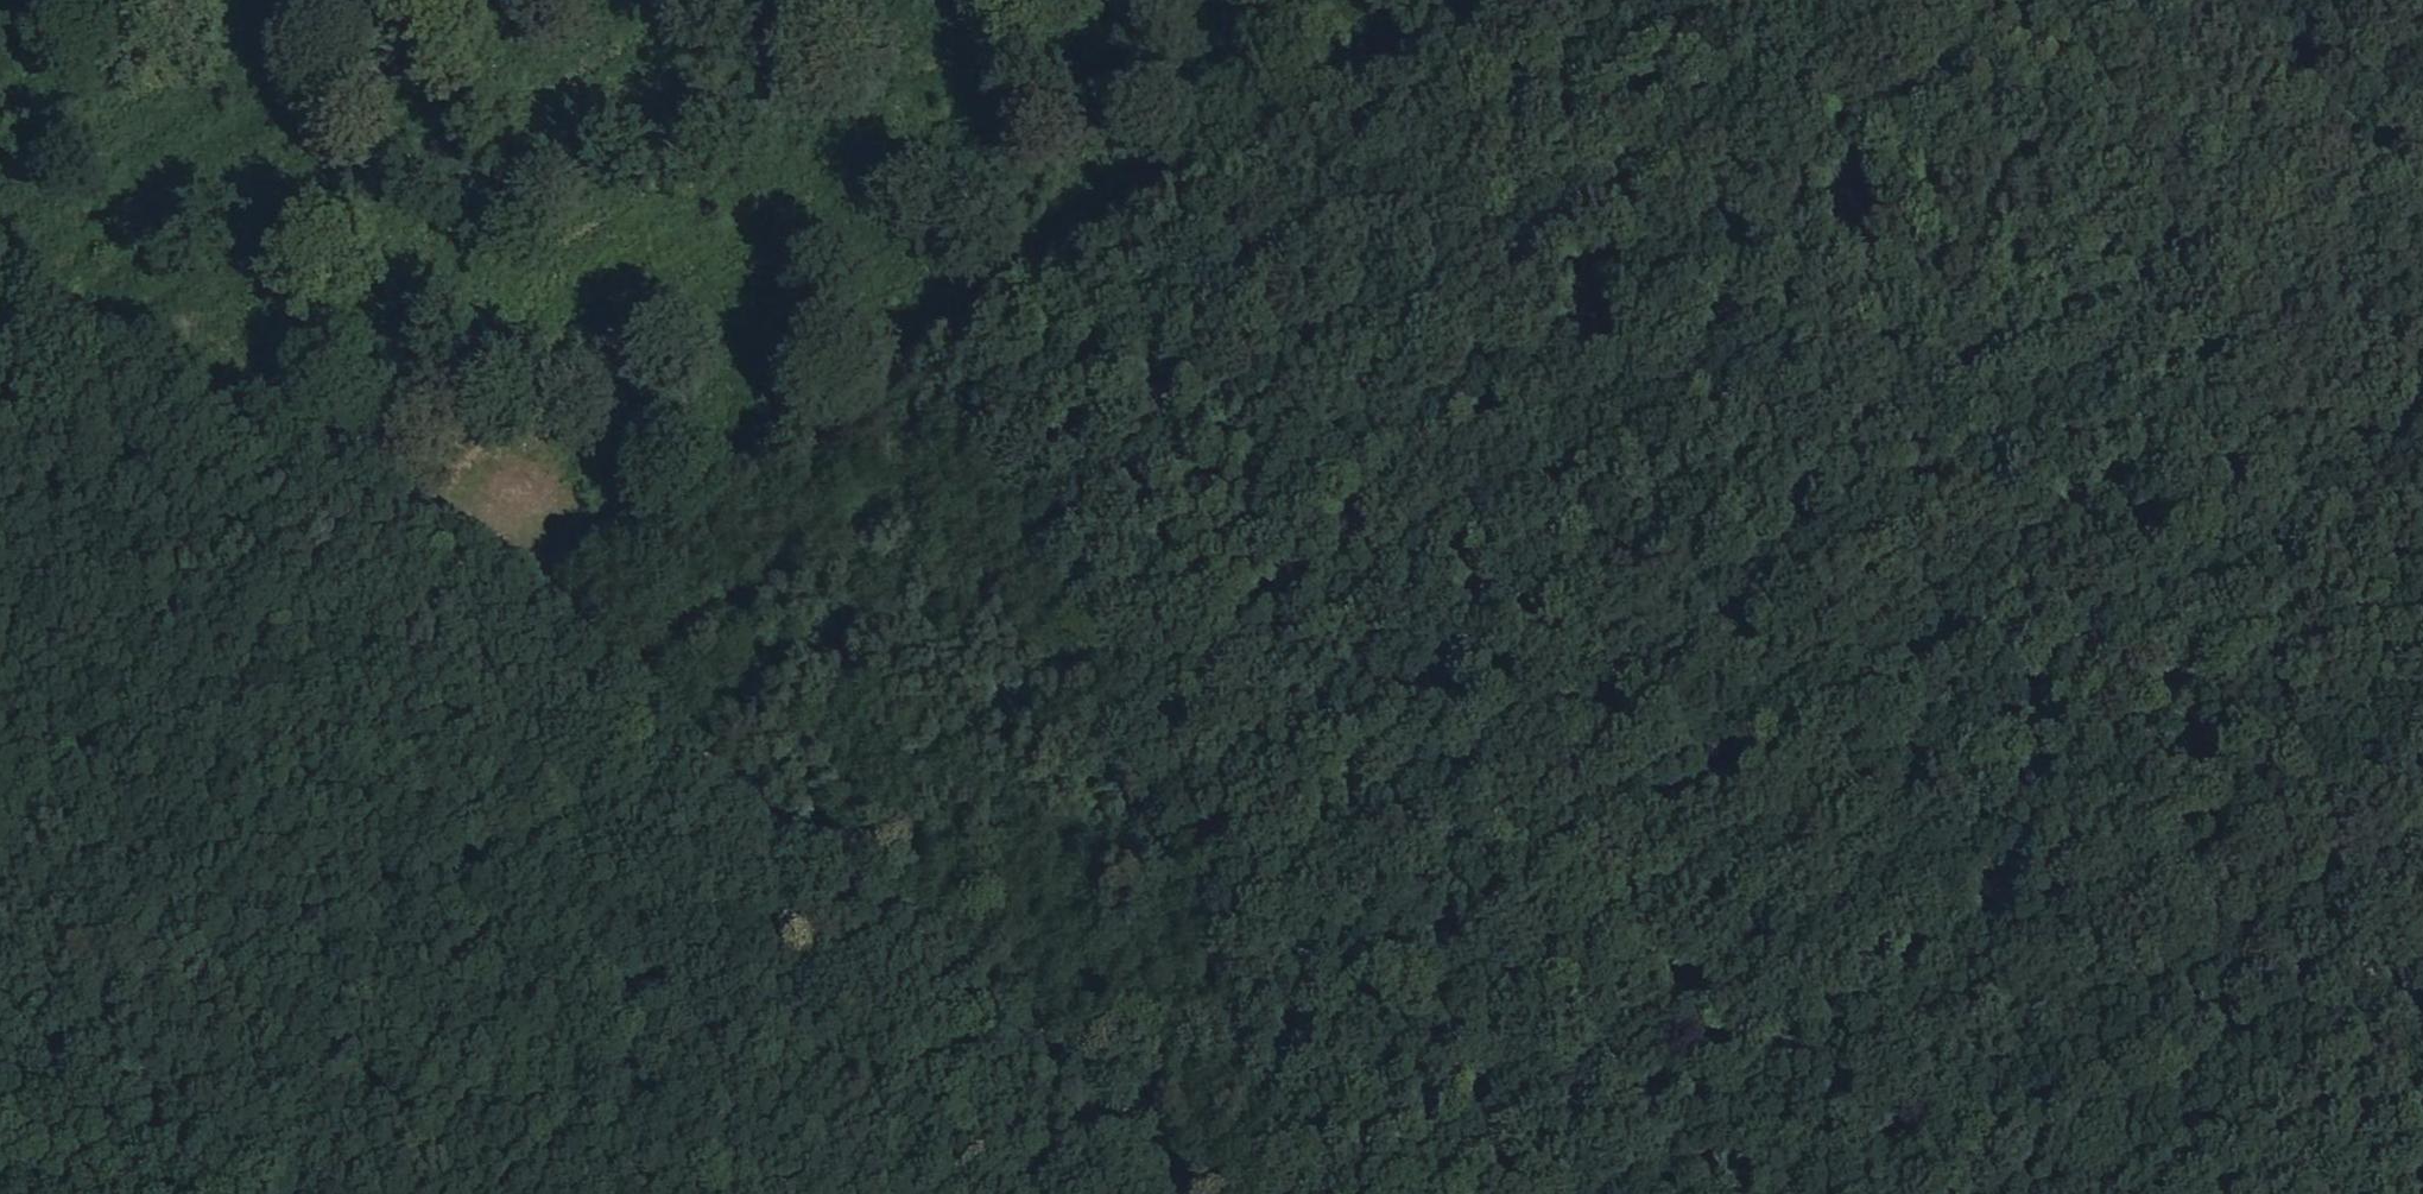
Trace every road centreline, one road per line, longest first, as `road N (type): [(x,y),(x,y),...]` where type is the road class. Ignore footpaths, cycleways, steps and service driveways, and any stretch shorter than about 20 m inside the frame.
road 1 (track): [(1163,1193),(1069,1066),(989,983),(786,837),(531,590),(337,460),(0,264)]

